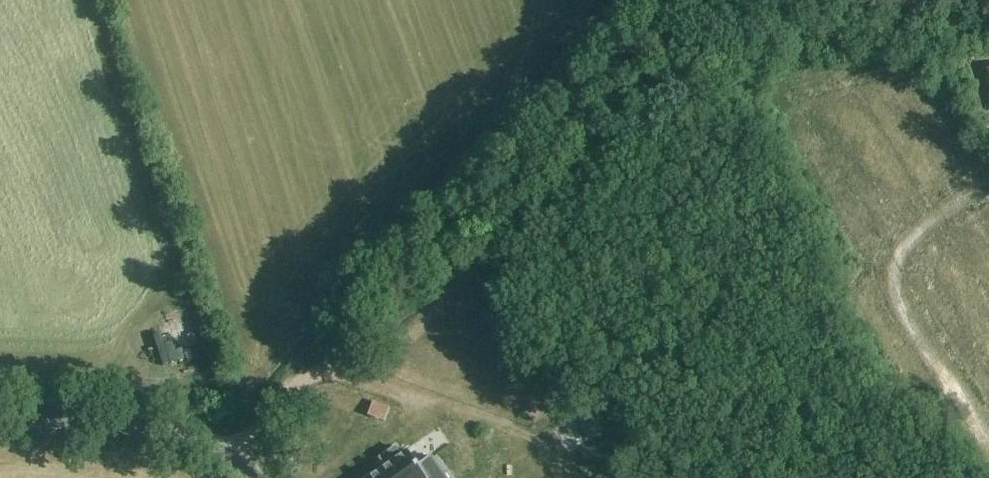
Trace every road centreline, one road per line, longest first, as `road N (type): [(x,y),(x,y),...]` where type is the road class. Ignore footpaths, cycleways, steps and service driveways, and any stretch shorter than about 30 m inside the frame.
road 1 (track): [(226,452),(269,417),(292,382),(329,372),(429,273),(625,67),(634,47)]
road 2 (track): [(988,8),(634,47)]
road 3 (unclassified): [(255,477),(226,452),(188,437),(0,424)]

